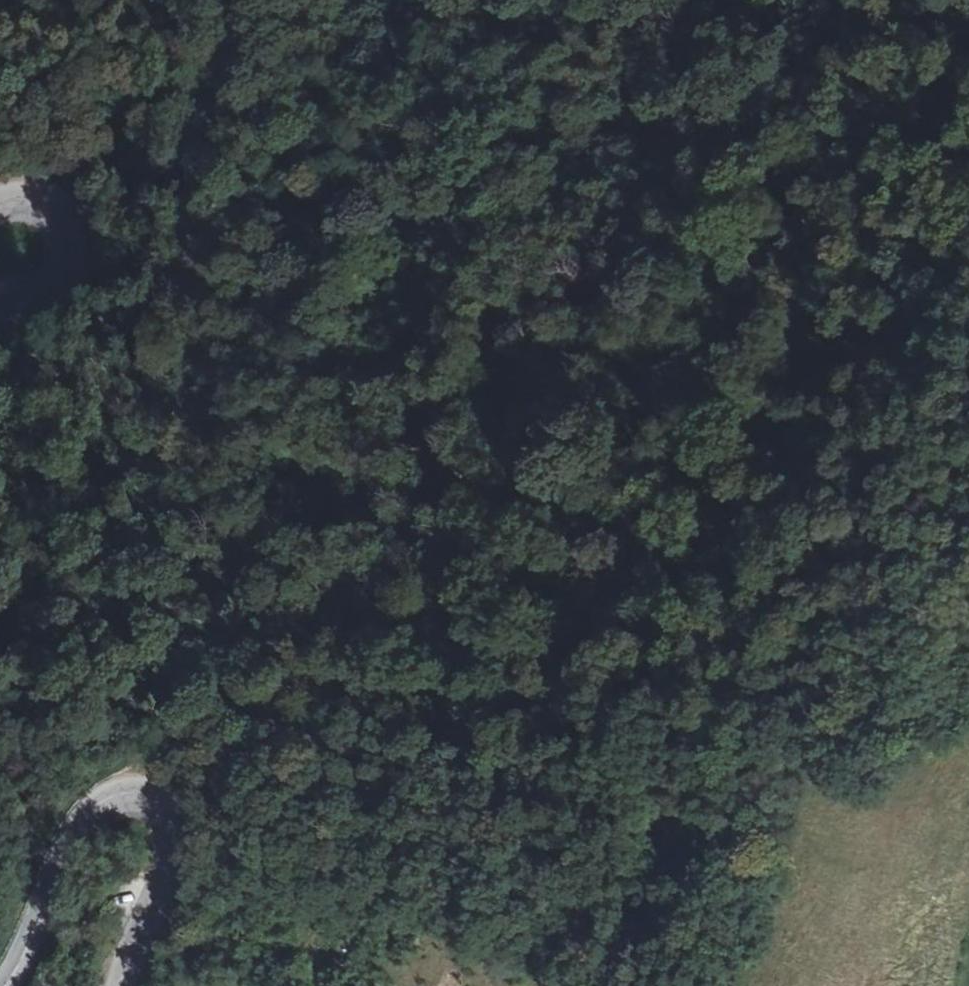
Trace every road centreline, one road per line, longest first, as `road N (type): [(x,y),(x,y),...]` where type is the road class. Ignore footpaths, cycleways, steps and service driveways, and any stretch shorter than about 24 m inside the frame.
road 1 (tertiary): [(7,985),(25,959),(61,863),(85,824),(124,796),(158,802),(174,826),(161,885),(119,985)]
road 2 (residential): [(199,0),(74,197)]
road 3 (tertiary): [(74,197),(83,242),(65,269),(0,314)]

